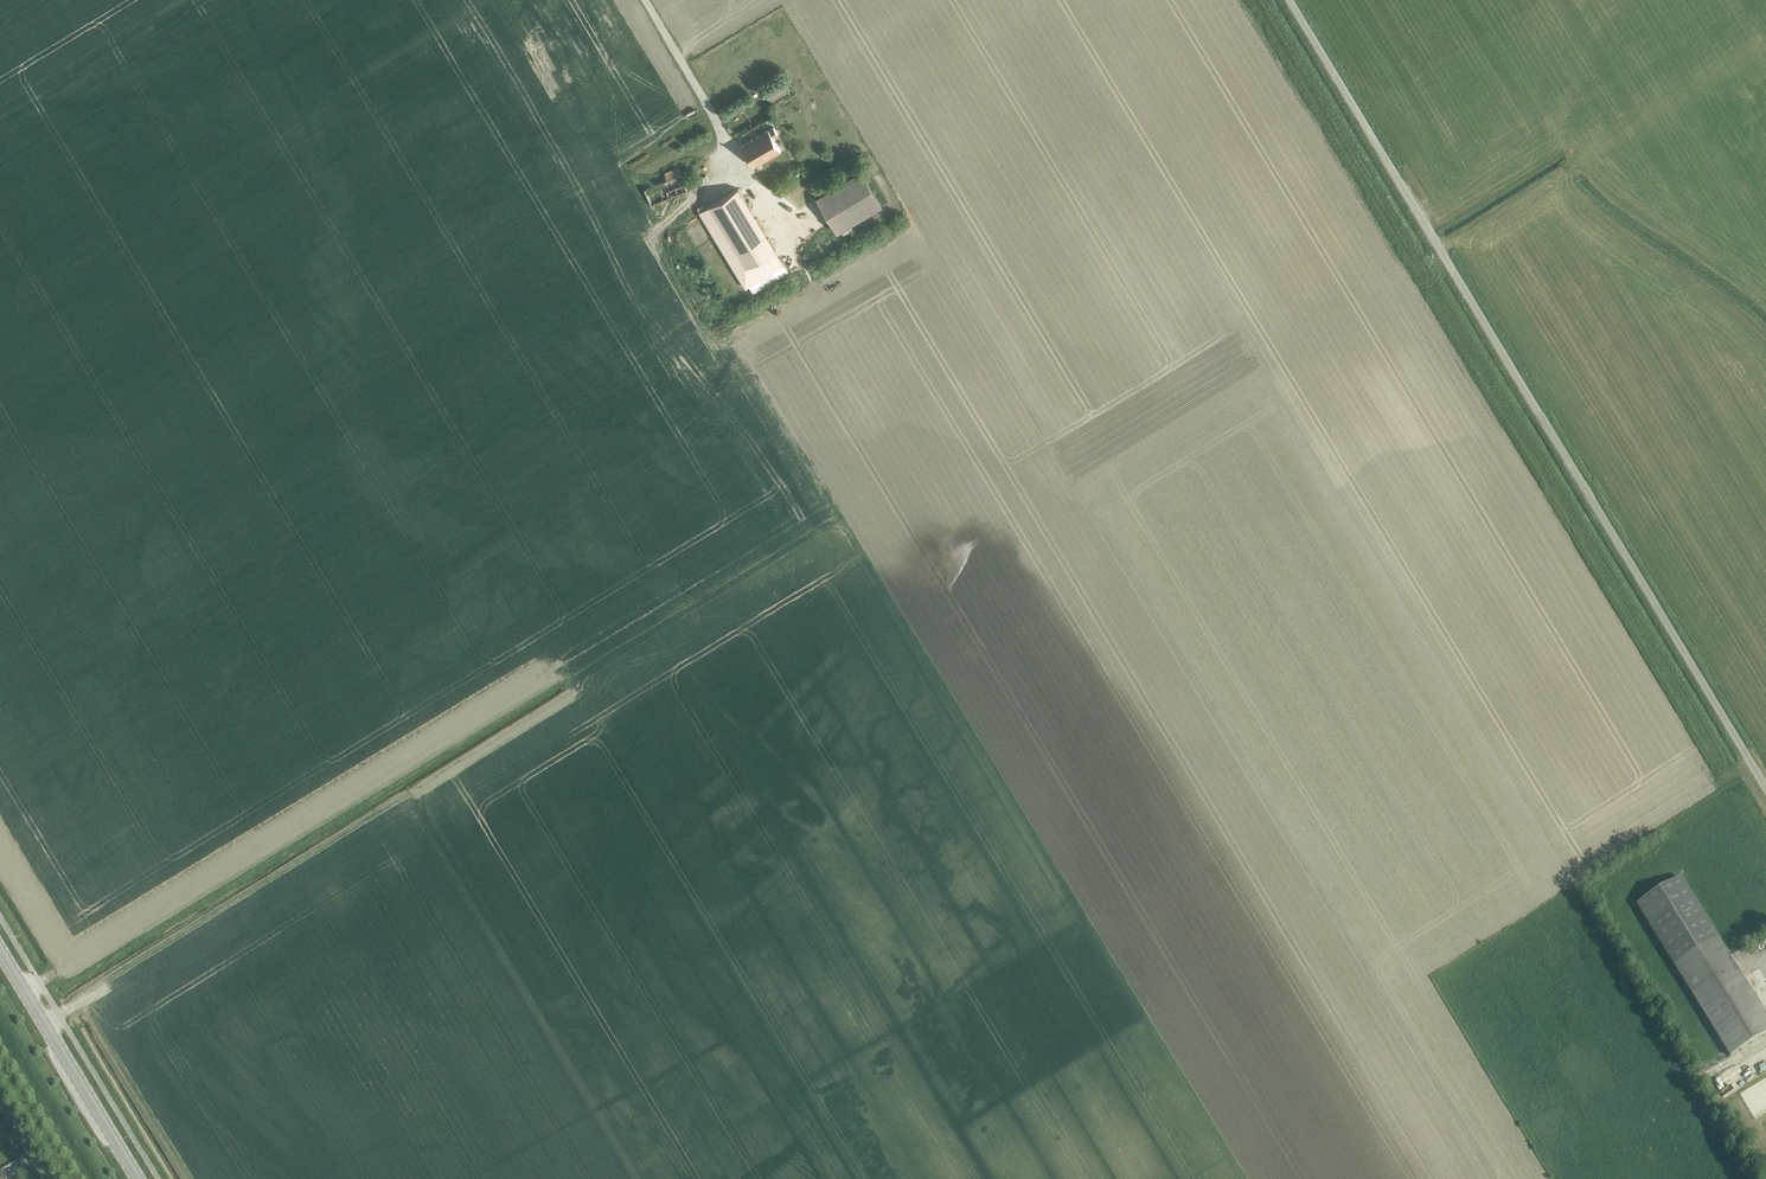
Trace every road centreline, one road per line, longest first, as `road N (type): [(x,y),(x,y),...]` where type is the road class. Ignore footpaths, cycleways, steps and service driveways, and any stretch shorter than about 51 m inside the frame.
road 1 (unclassified): [(1765,788),(1289,0)]
road 2 (secondary): [(136,1178),(0,952)]

